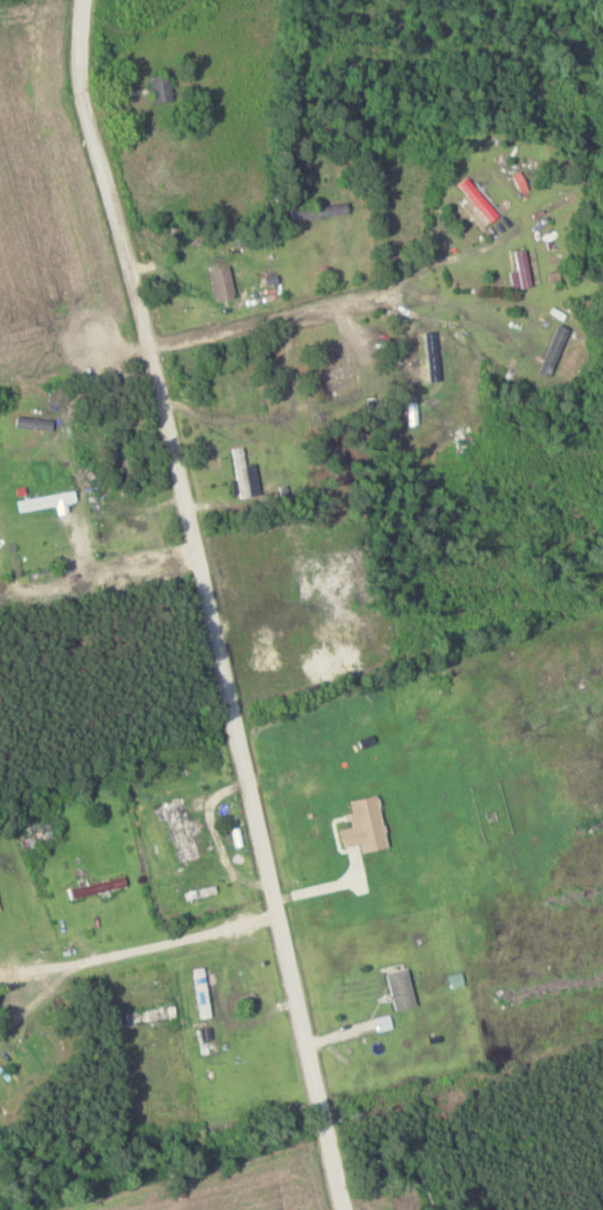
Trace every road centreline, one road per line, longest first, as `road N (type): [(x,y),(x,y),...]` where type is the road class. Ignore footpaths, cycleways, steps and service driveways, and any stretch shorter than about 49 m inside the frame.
road 1 (residential): [(343,1209),(150,344),(79,102),(81,0)]
road 2 (residential): [(150,344),(532,232)]
road 3 (residential): [(279,919),(0,981)]
road 4 (residential): [(194,555),(0,595)]

